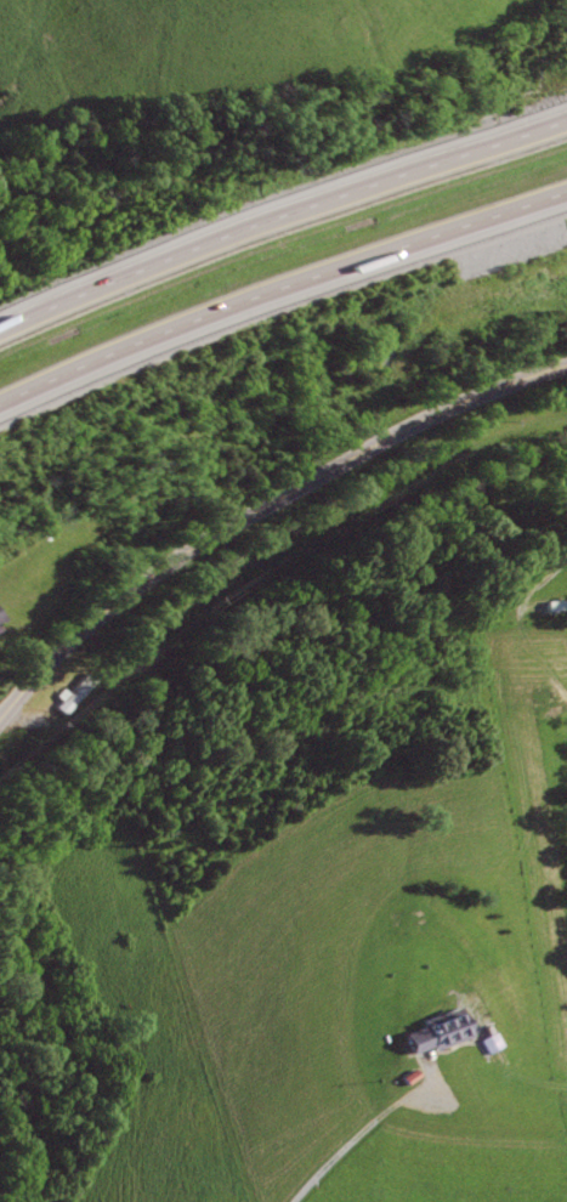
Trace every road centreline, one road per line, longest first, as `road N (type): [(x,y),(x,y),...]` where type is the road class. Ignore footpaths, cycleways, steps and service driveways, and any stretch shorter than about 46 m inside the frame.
road 1 (secondary): [(0,721),(97,620),(228,528),(457,407),(566,365)]
road 2 (motorway): [(0,410),(227,310),(566,196)]
road 3 (motorway): [(566,118),(391,176),(0,329)]
road 4 (residential): [(289,1201),(379,1113)]

